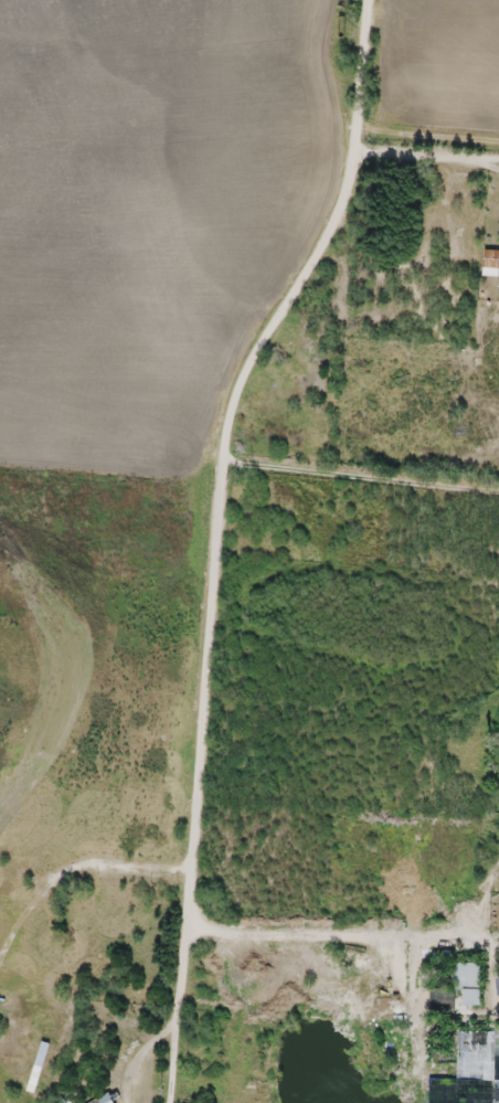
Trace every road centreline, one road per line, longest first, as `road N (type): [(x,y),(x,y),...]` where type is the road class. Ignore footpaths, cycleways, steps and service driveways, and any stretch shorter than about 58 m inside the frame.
road 1 (residential): [(171,1057),(233,404),(275,320),(340,223),(365,0)]
road 2 (residential): [(352,152),(498,159)]

